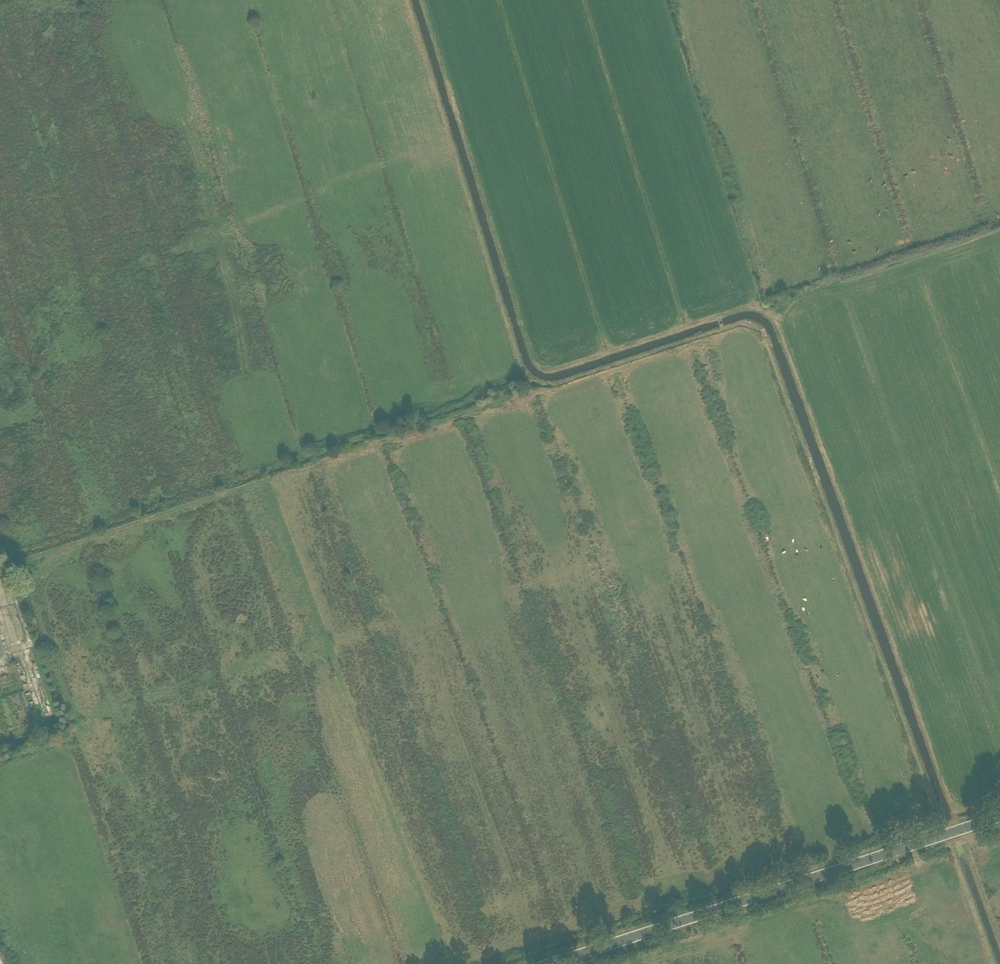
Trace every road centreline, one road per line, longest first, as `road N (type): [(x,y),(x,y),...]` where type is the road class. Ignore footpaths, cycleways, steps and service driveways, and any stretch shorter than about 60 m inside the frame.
road 1 (tertiary): [(552,963),(999,816)]

